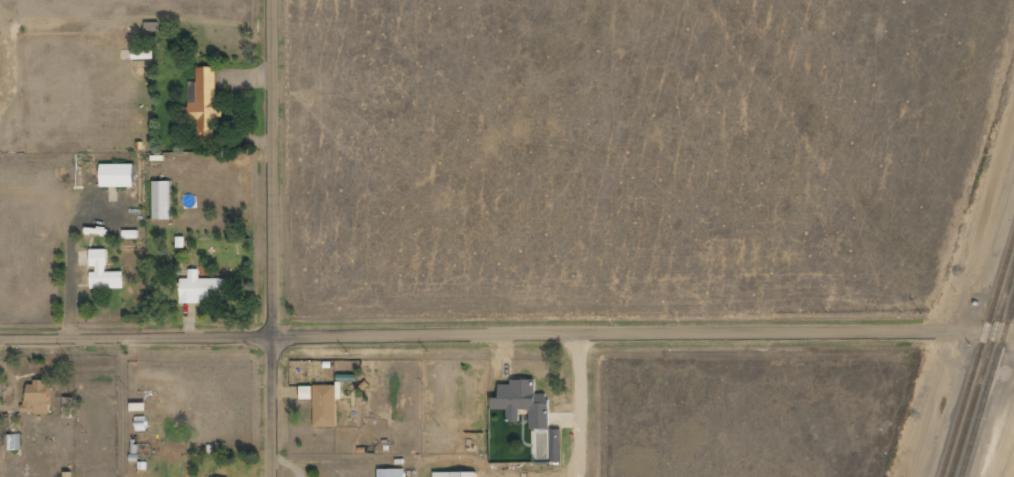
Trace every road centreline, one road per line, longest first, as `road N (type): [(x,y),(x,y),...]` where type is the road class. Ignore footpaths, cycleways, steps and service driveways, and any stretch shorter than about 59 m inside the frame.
road 1 (residential): [(0,337),(1013,335)]
road 2 (residential): [(273,476),(273,0)]
road 3 (residential): [(581,476),(582,331)]

